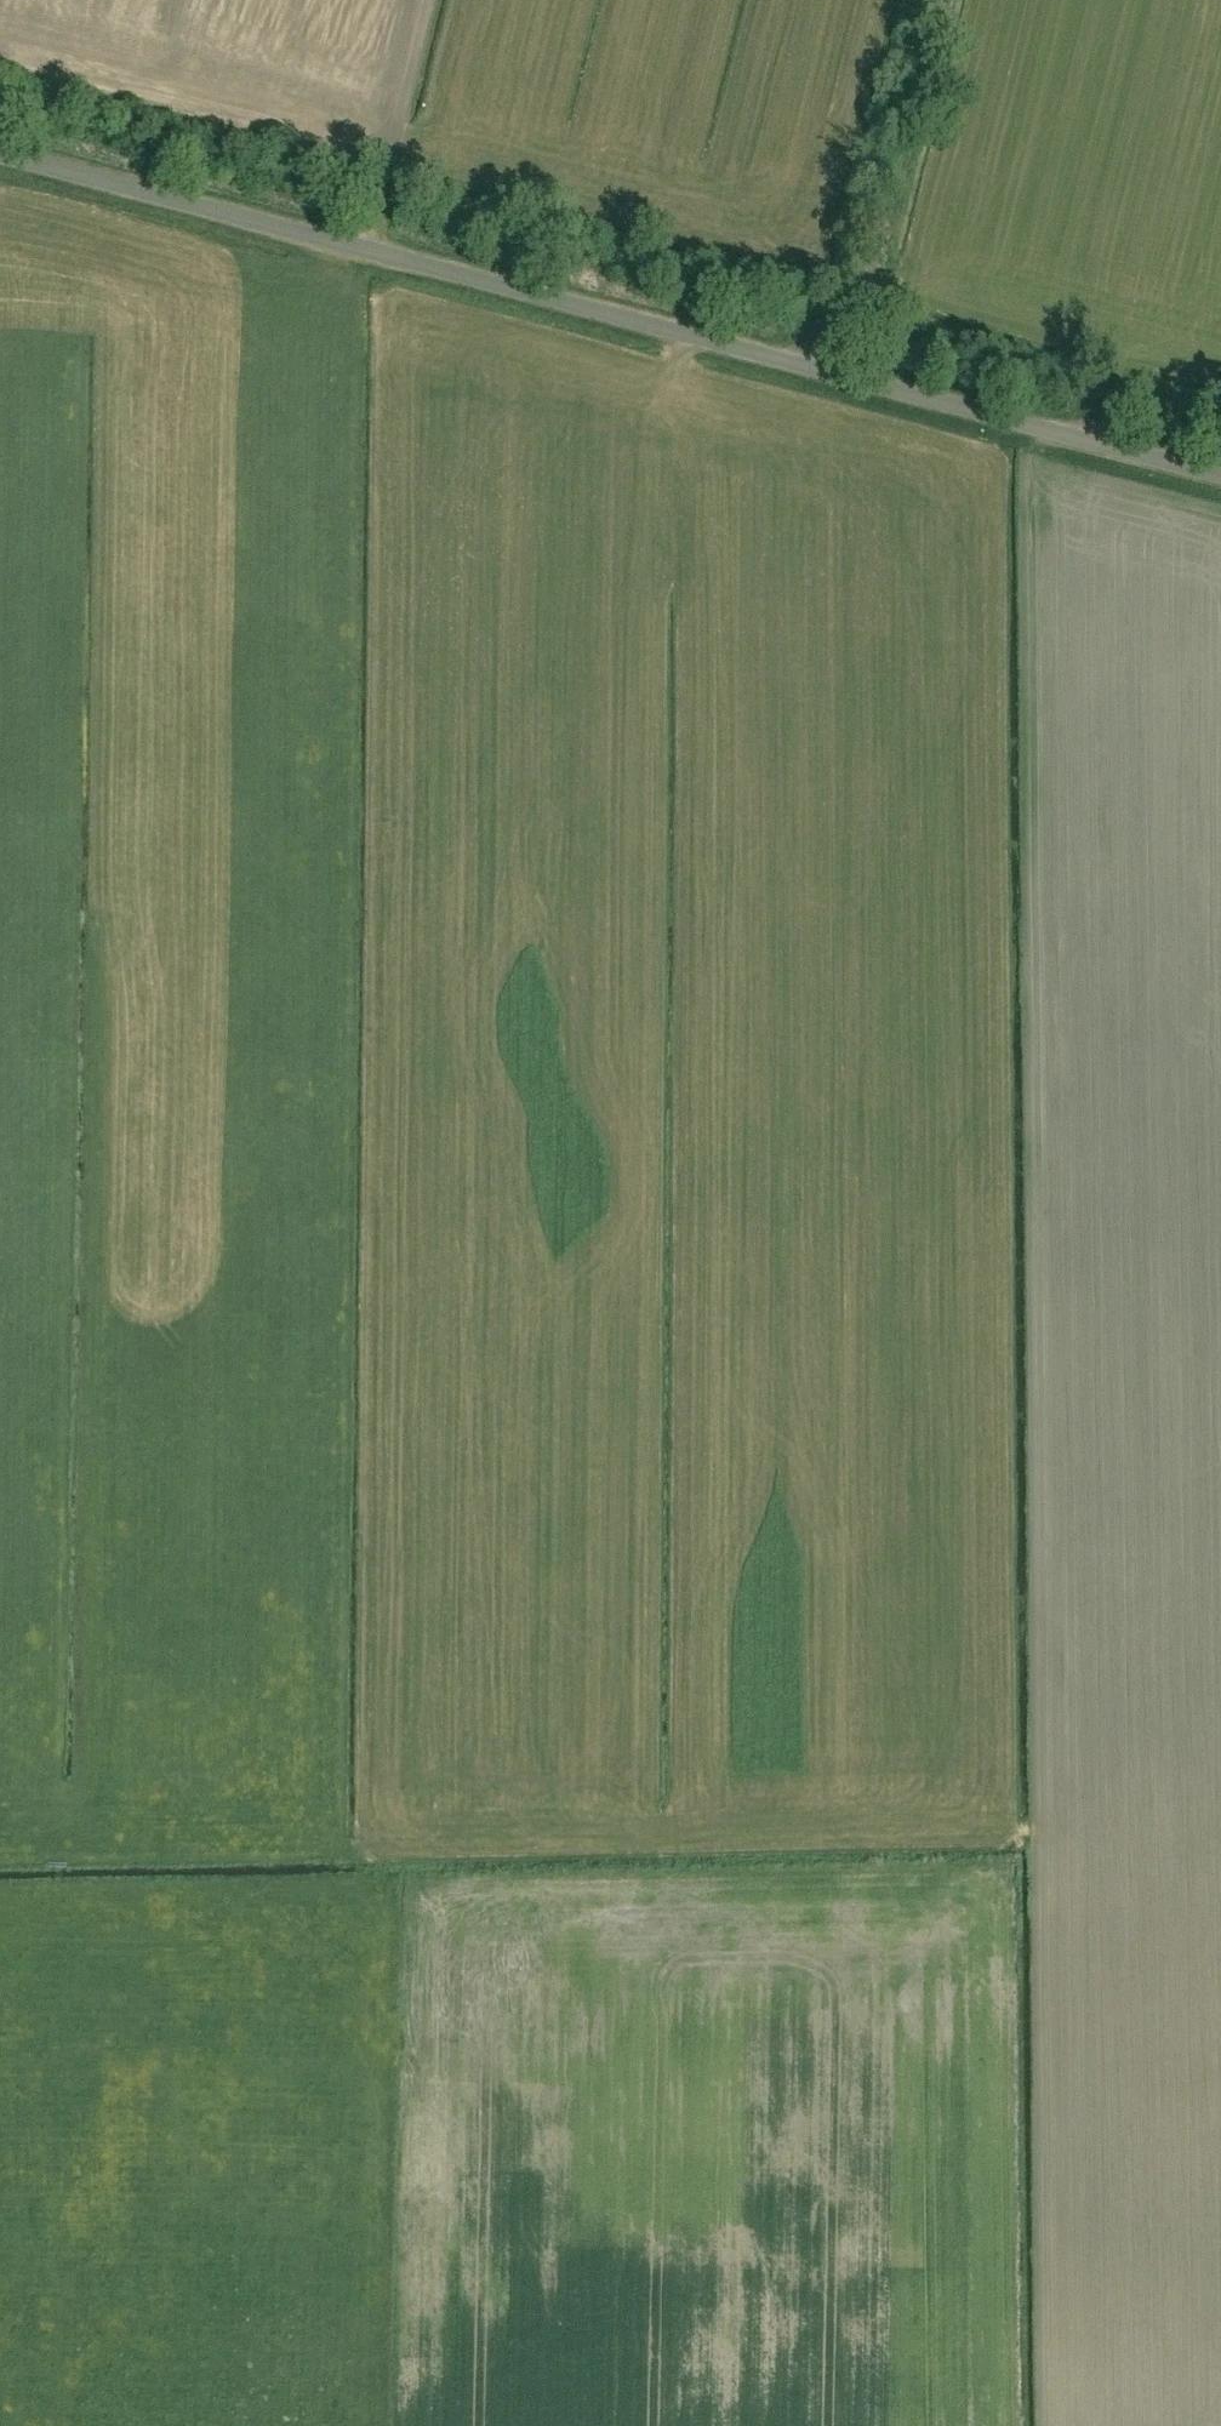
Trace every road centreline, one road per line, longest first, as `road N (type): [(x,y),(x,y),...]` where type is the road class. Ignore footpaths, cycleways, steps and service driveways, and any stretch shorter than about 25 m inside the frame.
road 1 (unclassified): [(1220,480),(0,156)]

